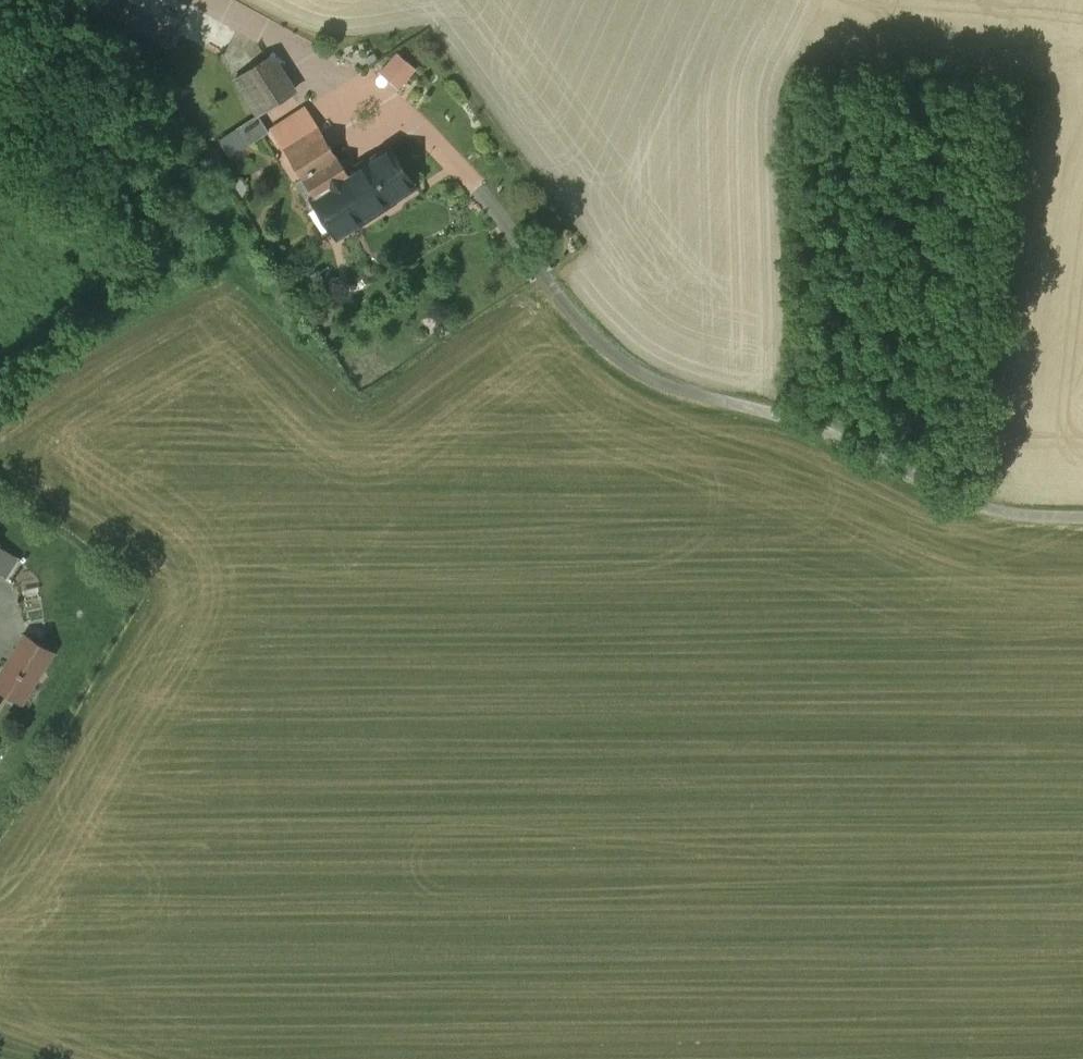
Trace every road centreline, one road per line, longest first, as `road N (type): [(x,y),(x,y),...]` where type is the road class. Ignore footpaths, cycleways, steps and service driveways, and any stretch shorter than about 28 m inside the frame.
road 1 (unclassified): [(1082,516),(1005,512),(835,434),(645,374),(608,351),(511,229)]

